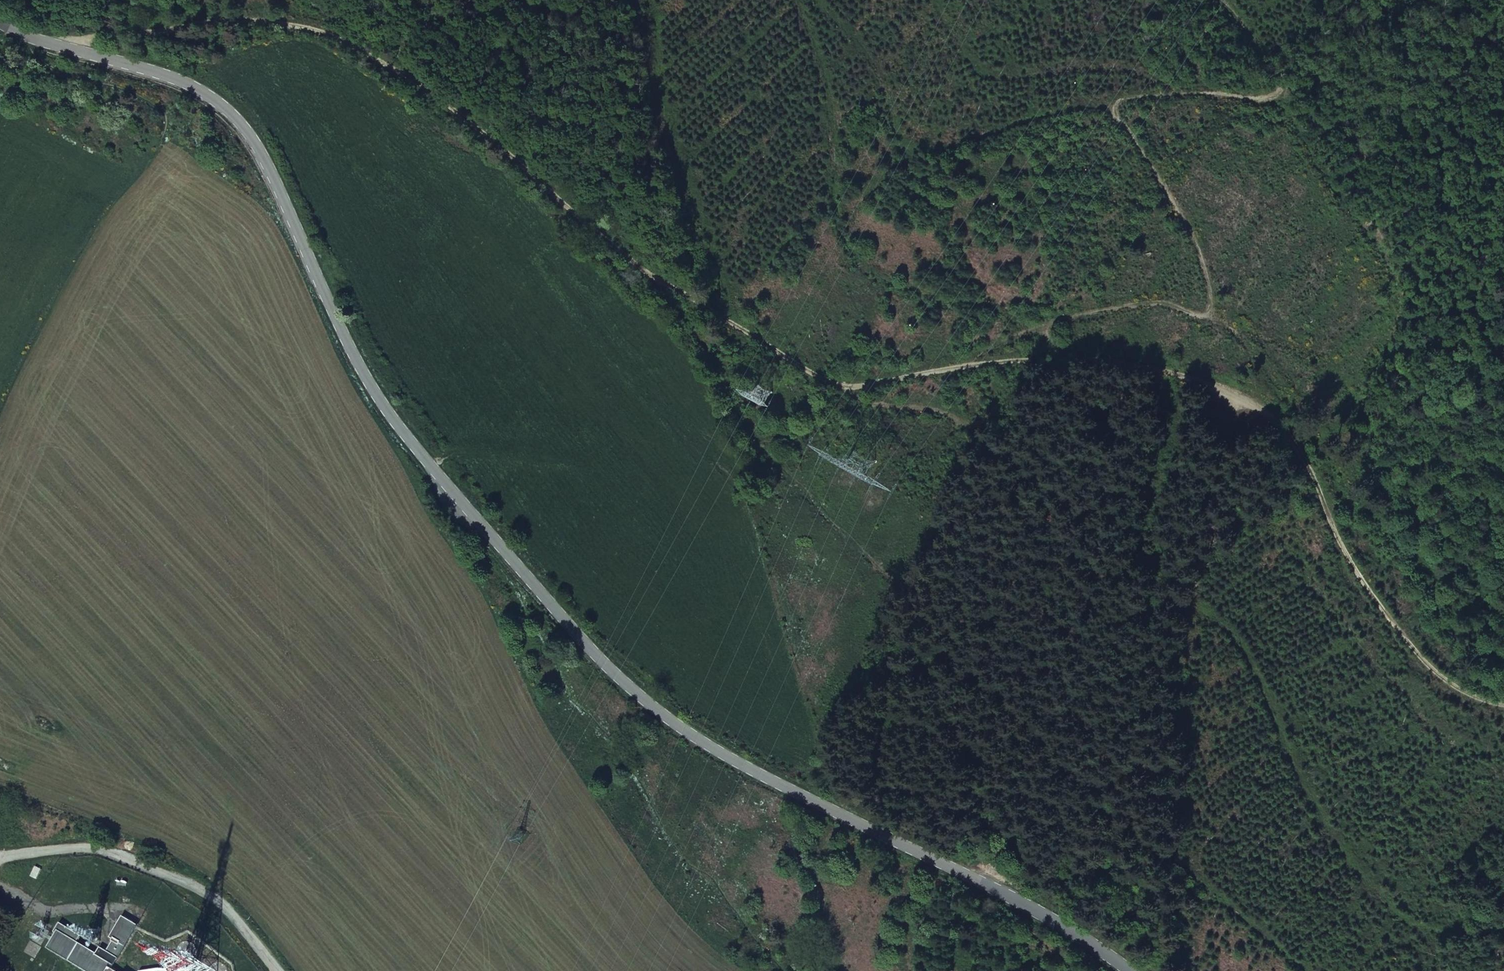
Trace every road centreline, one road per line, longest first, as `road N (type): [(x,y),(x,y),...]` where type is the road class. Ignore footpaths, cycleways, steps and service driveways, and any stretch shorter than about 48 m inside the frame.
road 1 (track): [(61,46),(158,20),(268,20),(319,30),(408,74),(672,291),(843,390),(968,365),(1029,332),(1168,364),(1258,399),(1459,671),(1503,678)]
road 2 (unclassified): [(0,21),(37,40),(176,79),(243,126),(378,397),(627,686),(721,753),(991,888),(1129,970)]
road 3 (track): [(991,888),(1107,883),(1217,900),(1065,752),(962,627),(769,449),(672,291)]
road 4 (track): [(1029,332),(1082,307),(1219,313),(1190,227),(1159,166),(1104,98),(1166,89),(1193,98),(1260,97),(1287,86)]
road 5 (track): [(0,402),(21,350),(102,216),(164,138),(166,119),(156,104),(47,66),(7,42),(5,24)]
road 6 (track): [(1029,332),(972,303),(894,290),(863,269),(833,212),(827,90),(797,0)]

